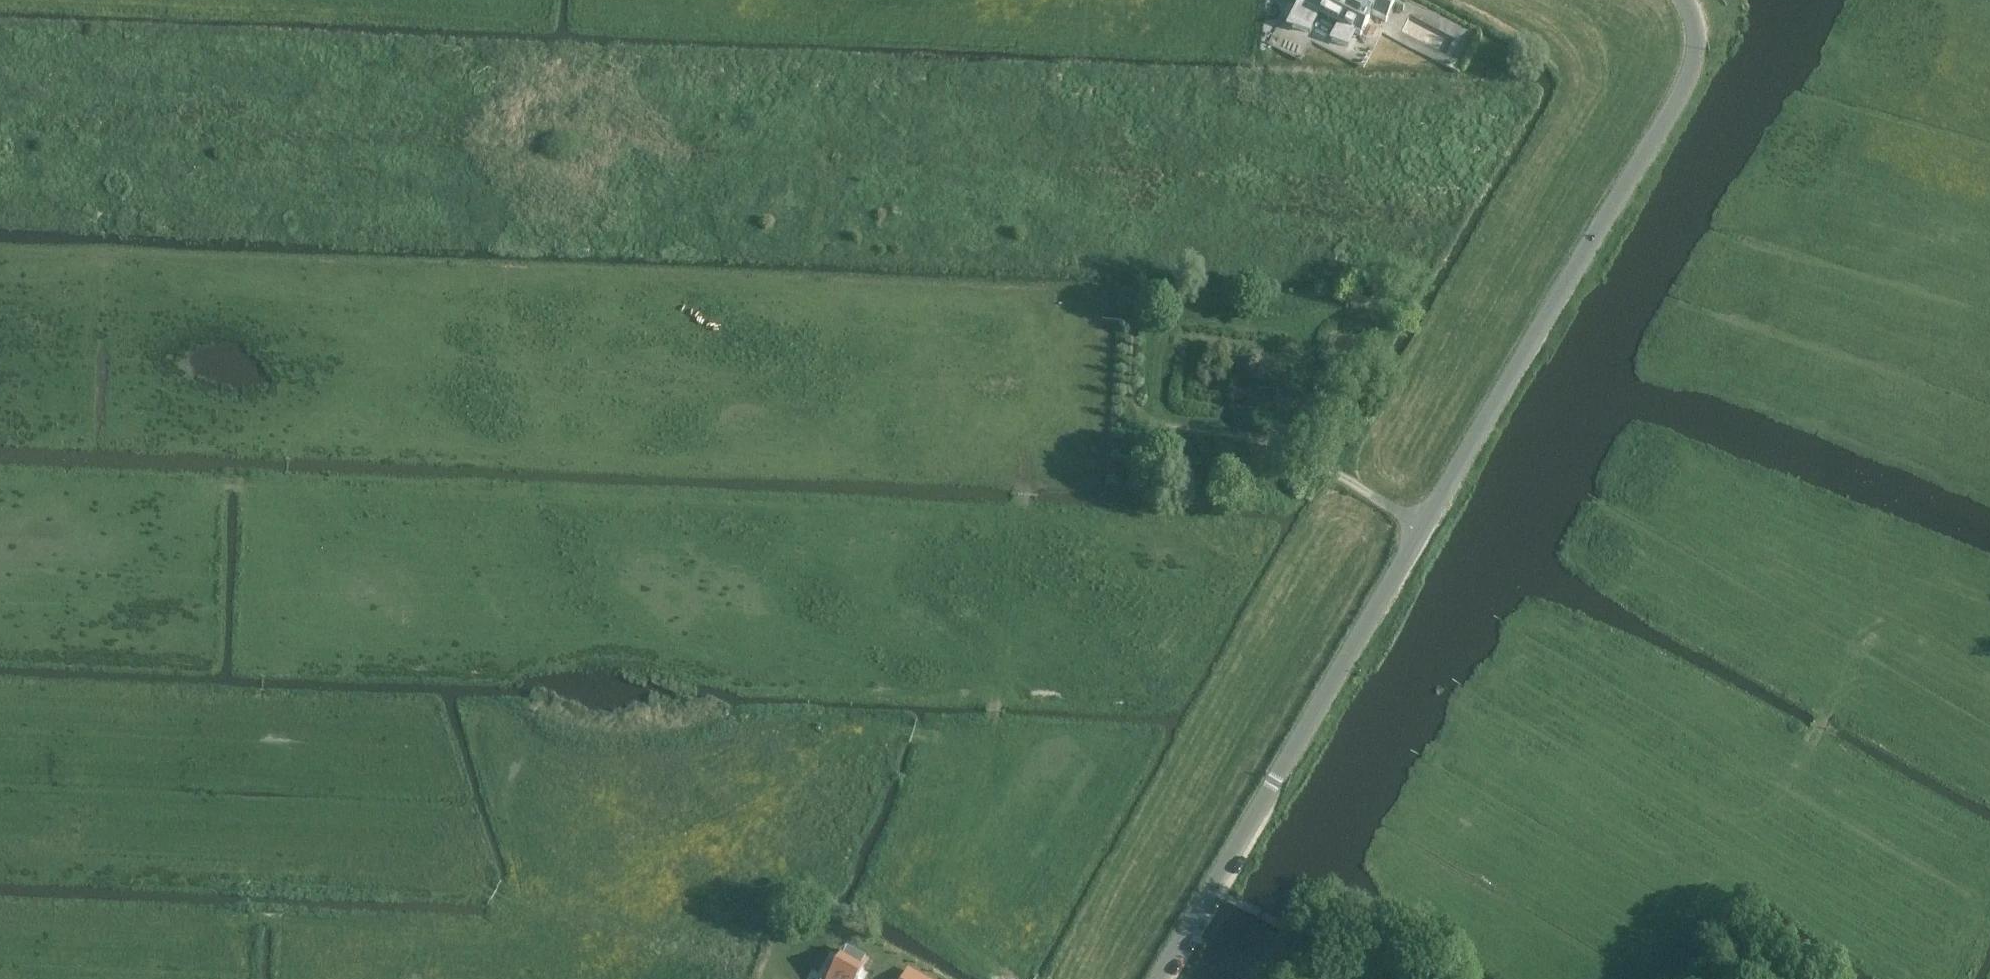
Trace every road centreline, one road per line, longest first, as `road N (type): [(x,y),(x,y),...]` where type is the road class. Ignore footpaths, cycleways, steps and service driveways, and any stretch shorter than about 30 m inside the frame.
road 1 (unclassified): [(1158,978),(1690,74),(1698,40),(1686,0)]
road 2 (track): [(1028,485),(963,894),(971,953),(1008,978)]

